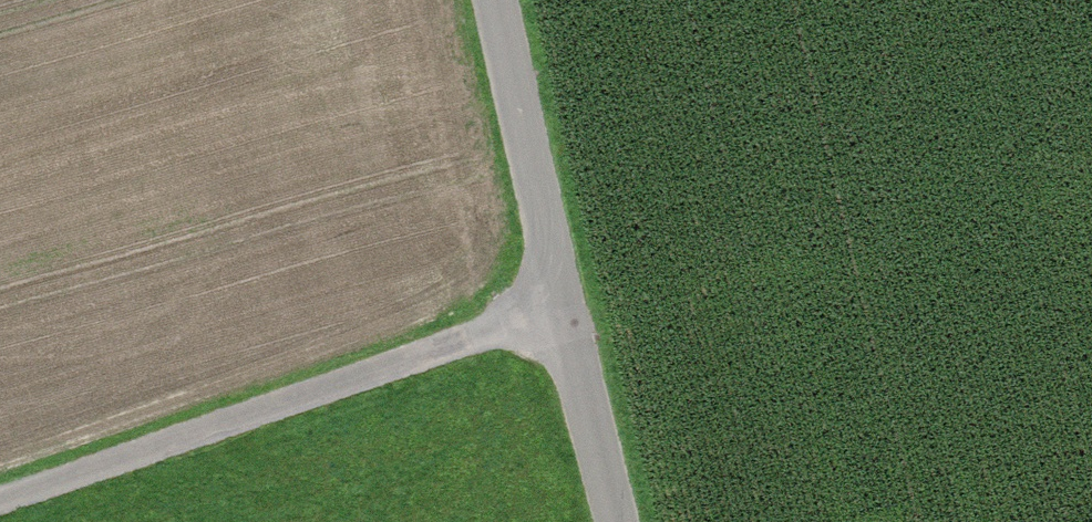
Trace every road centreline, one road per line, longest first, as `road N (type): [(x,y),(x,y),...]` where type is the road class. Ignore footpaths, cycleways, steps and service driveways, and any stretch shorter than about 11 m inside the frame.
road 1 (residential): [(567,316),(0,501)]
road 2 (residential): [(567,316),(500,0)]
road 3 (unclassified): [(567,316),(621,521)]

